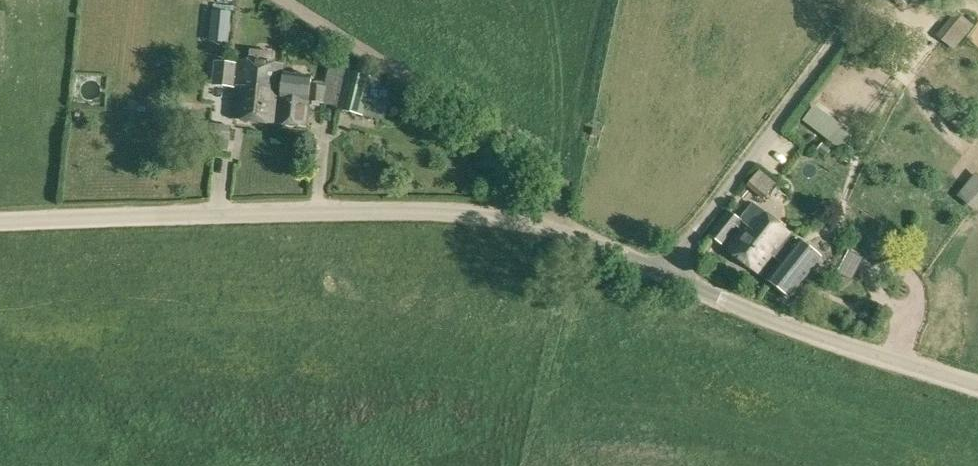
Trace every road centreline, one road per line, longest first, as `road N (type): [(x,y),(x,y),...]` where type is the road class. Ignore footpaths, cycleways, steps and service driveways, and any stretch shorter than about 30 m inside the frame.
road 1 (unclassified): [(0,224),(445,211),(549,228),(664,271)]
road 2 (track): [(549,228),(552,198),(538,160),(283,0)]
road 3 (unclassified): [(664,271),(867,0)]
road 4 (unclassified): [(664,271),(768,321),(977,387)]

